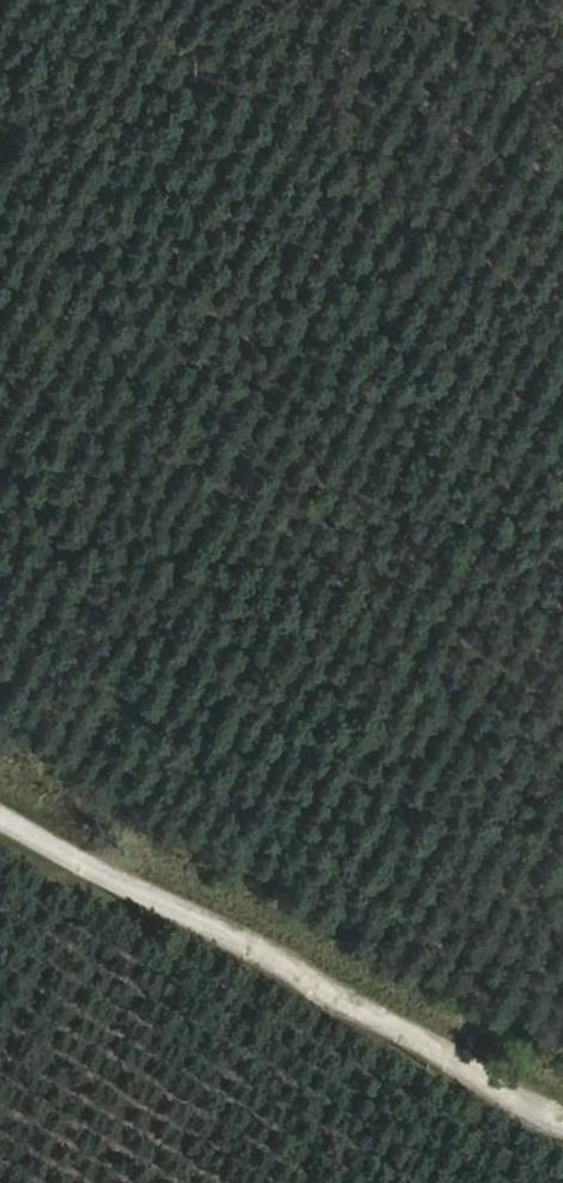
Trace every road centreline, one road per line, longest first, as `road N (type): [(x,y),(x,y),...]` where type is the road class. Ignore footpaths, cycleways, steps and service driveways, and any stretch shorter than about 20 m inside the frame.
road 1 (track): [(562,1116),(0,814)]

